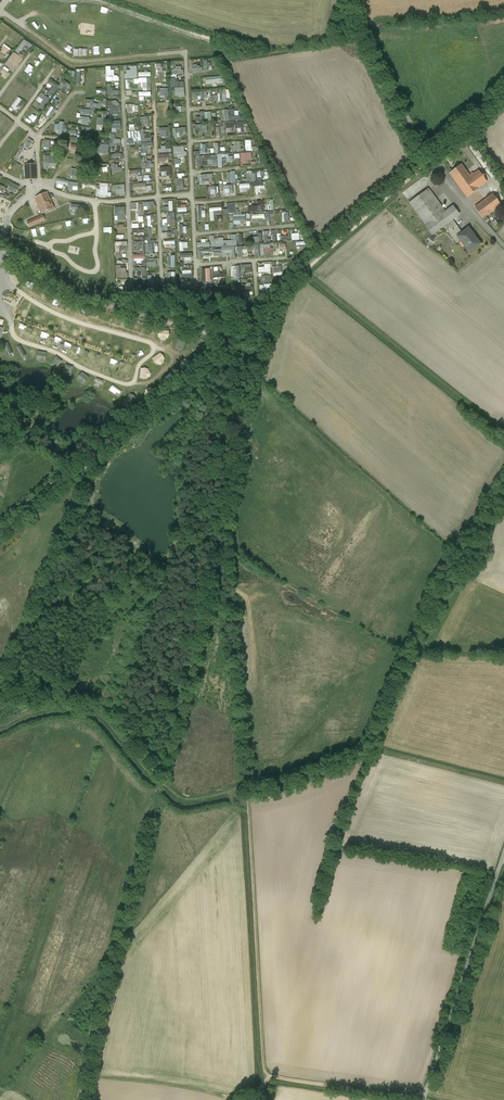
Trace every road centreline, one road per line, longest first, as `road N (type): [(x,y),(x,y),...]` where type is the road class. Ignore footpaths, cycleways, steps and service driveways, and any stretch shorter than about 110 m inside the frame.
road 1 (track): [(0,536),(236,340)]
road 2 (unclassified): [(236,340),(74,296),(0,248)]
road 3 (unclassified): [(427,1088),(503,854)]
road 4 (track): [(226,550),(224,524),(270,312)]
road 5 (track): [(226,550),(175,556),(114,725)]
road 6 (unclassified): [(503,246),(437,169),(503,108)]
road 7 (track): [(429,159),(351,0)]
road 8 (track): [(427,1088),(404,1095),(266,1070)]
road 9 (track): [(321,257),(432,162)]

